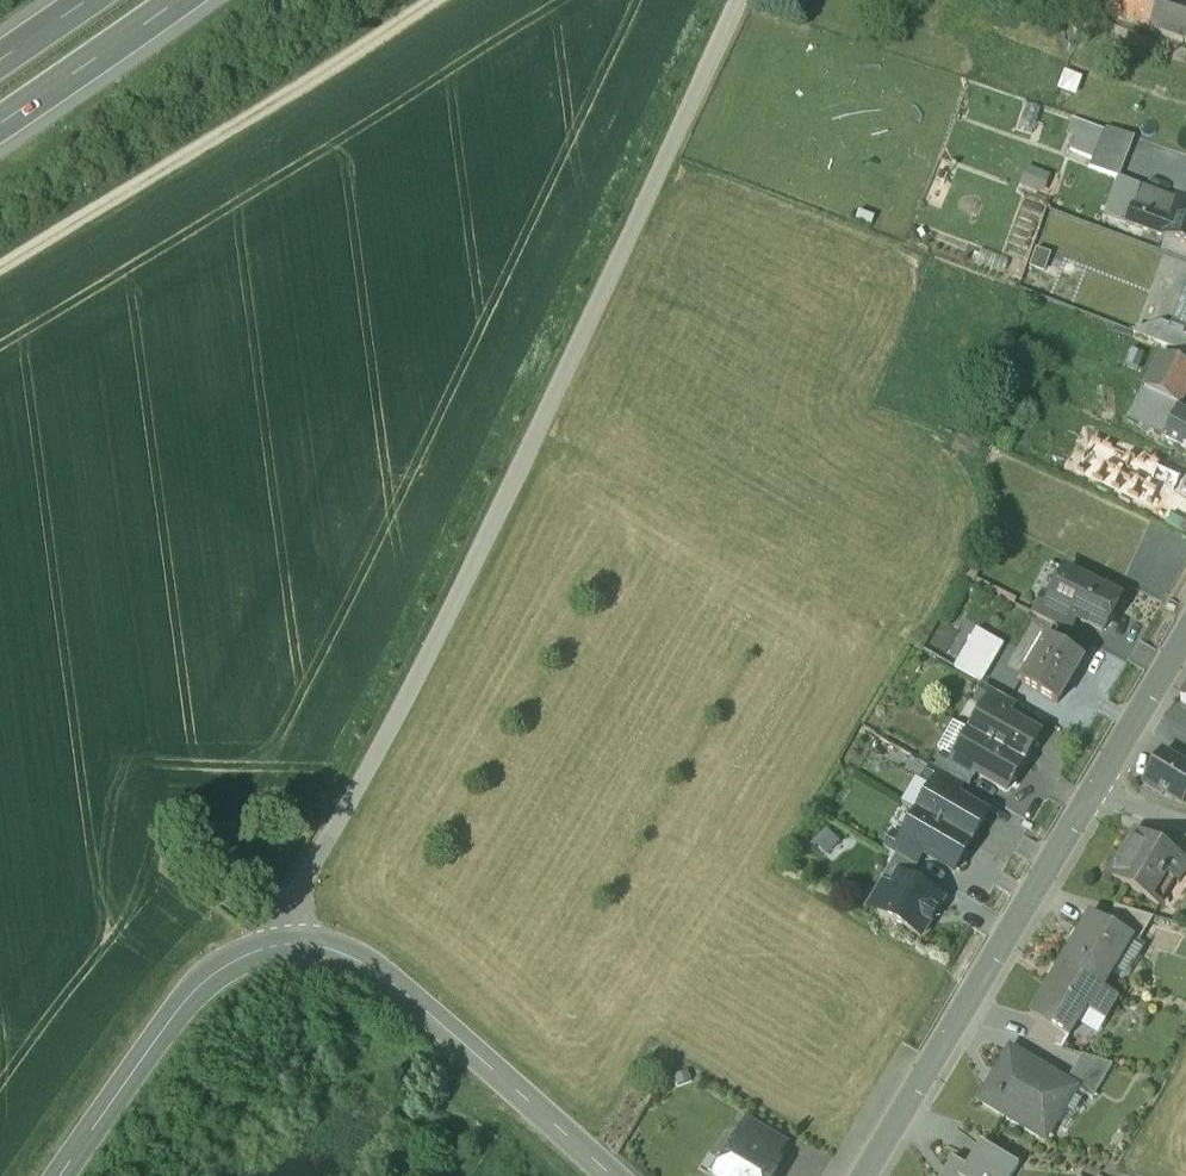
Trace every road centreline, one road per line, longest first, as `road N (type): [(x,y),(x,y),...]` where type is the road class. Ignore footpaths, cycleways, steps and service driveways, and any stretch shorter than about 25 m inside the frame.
road 1 (track): [(307,947),(318,887),(445,665),(734,0)]
road 2 (unclassified): [(92,1175),(174,1054),(258,961),(307,947),(367,969),(618,1175)]
road 3 (residential): [(865,1175),(1185,629)]
road 4 (track): [(432,0),(0,269)]
road 5 (motorway): [(0,120),(177,0)]

